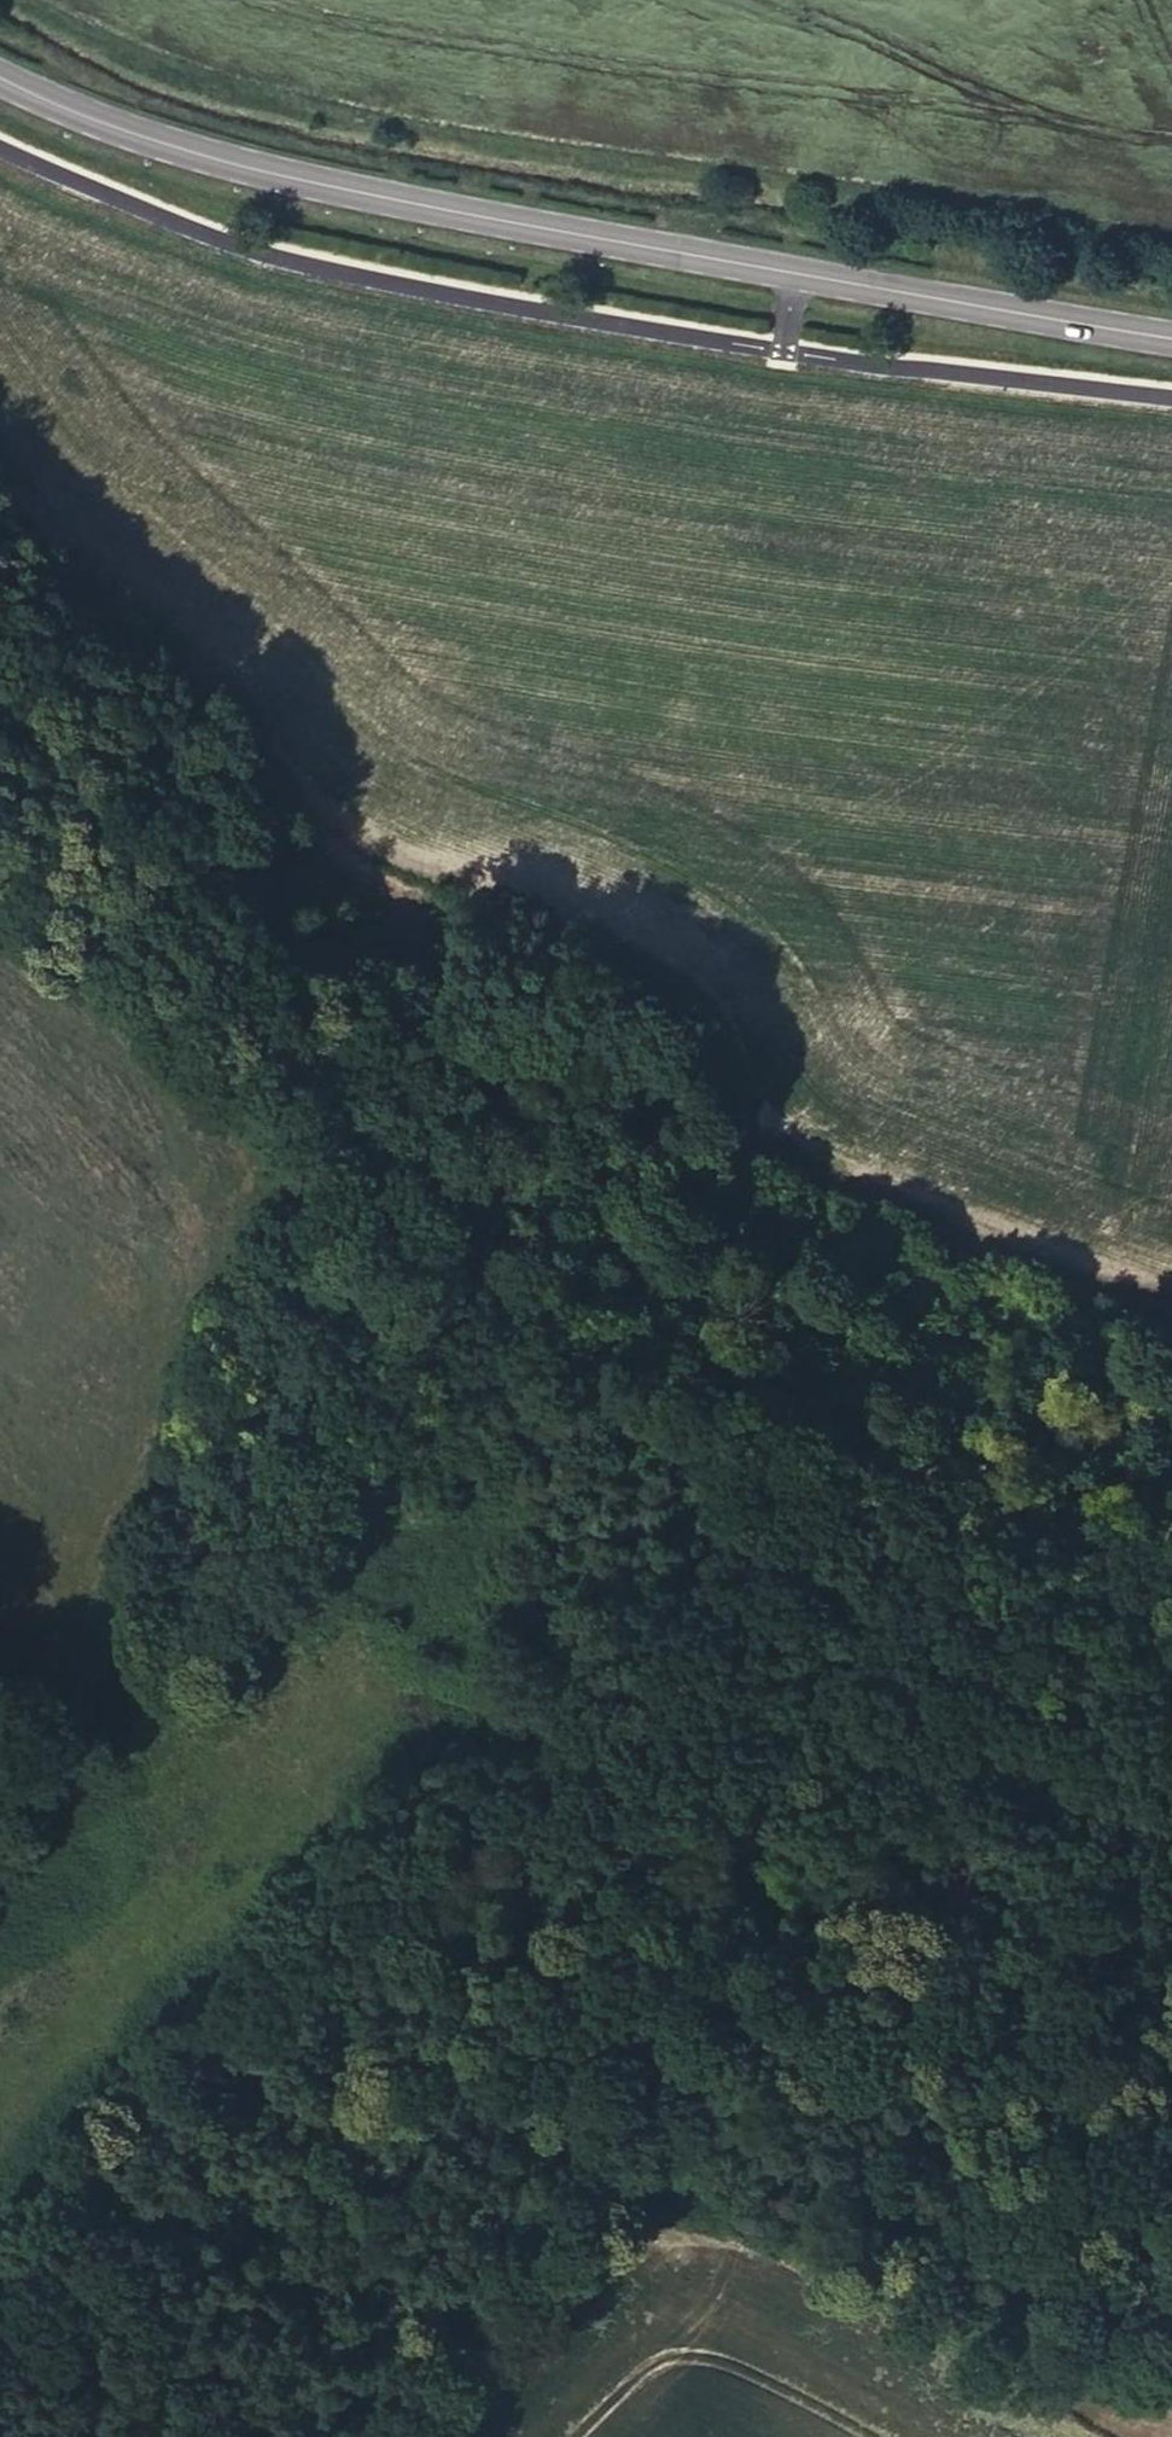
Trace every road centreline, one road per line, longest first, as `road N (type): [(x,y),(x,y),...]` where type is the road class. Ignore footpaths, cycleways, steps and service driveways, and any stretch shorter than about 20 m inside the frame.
road 1 (secondary): [(1171,338),(265,171),(117,128),(0,78)]

